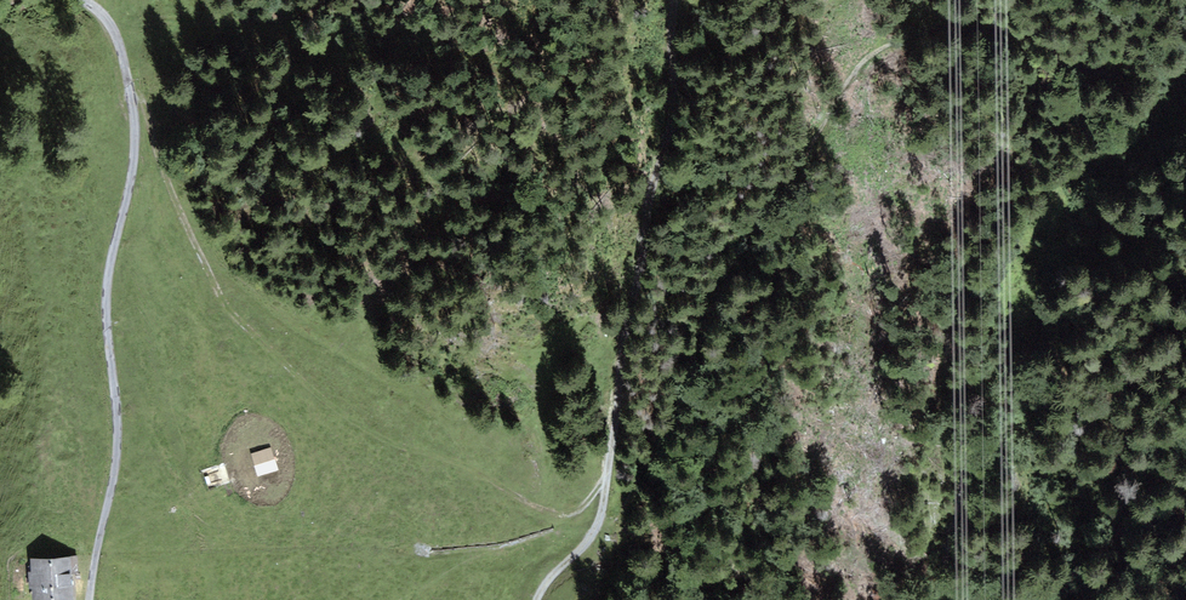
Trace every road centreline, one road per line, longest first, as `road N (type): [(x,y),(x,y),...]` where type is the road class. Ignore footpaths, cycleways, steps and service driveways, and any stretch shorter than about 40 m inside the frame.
road 1 (track): [(592,537),(626,502),(742,245),(858,70),(891,44),(985,11),(1005,13),(1110,78),(1098,107),(1042,141),(956,291),(945,352),(963,489),(939,599)]
road 2 (track): [(126,79),(220,293),(324,398),(370,431),(470,468),(554,513),(576,511),(608,475)]
road 3 (track): [(538,599),(601,517),(647,210),(668,132),(676,0)]
road 4 (unclassified): [(79,0),(112,30),(136,132),(107,290),(117,445),(89,599)]

